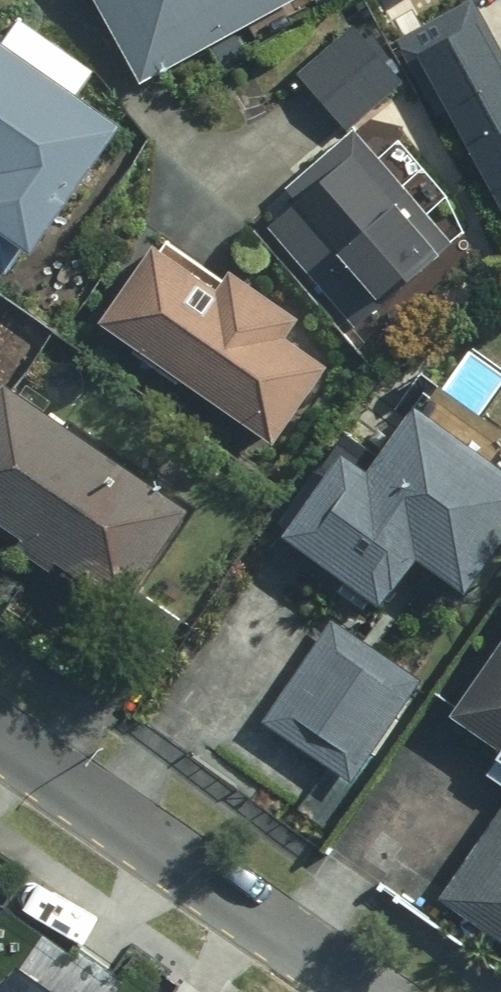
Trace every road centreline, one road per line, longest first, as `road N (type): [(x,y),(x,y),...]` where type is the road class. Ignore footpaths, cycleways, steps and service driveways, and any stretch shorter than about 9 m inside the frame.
road 1 (residential): [(0,739),(366,991)]

